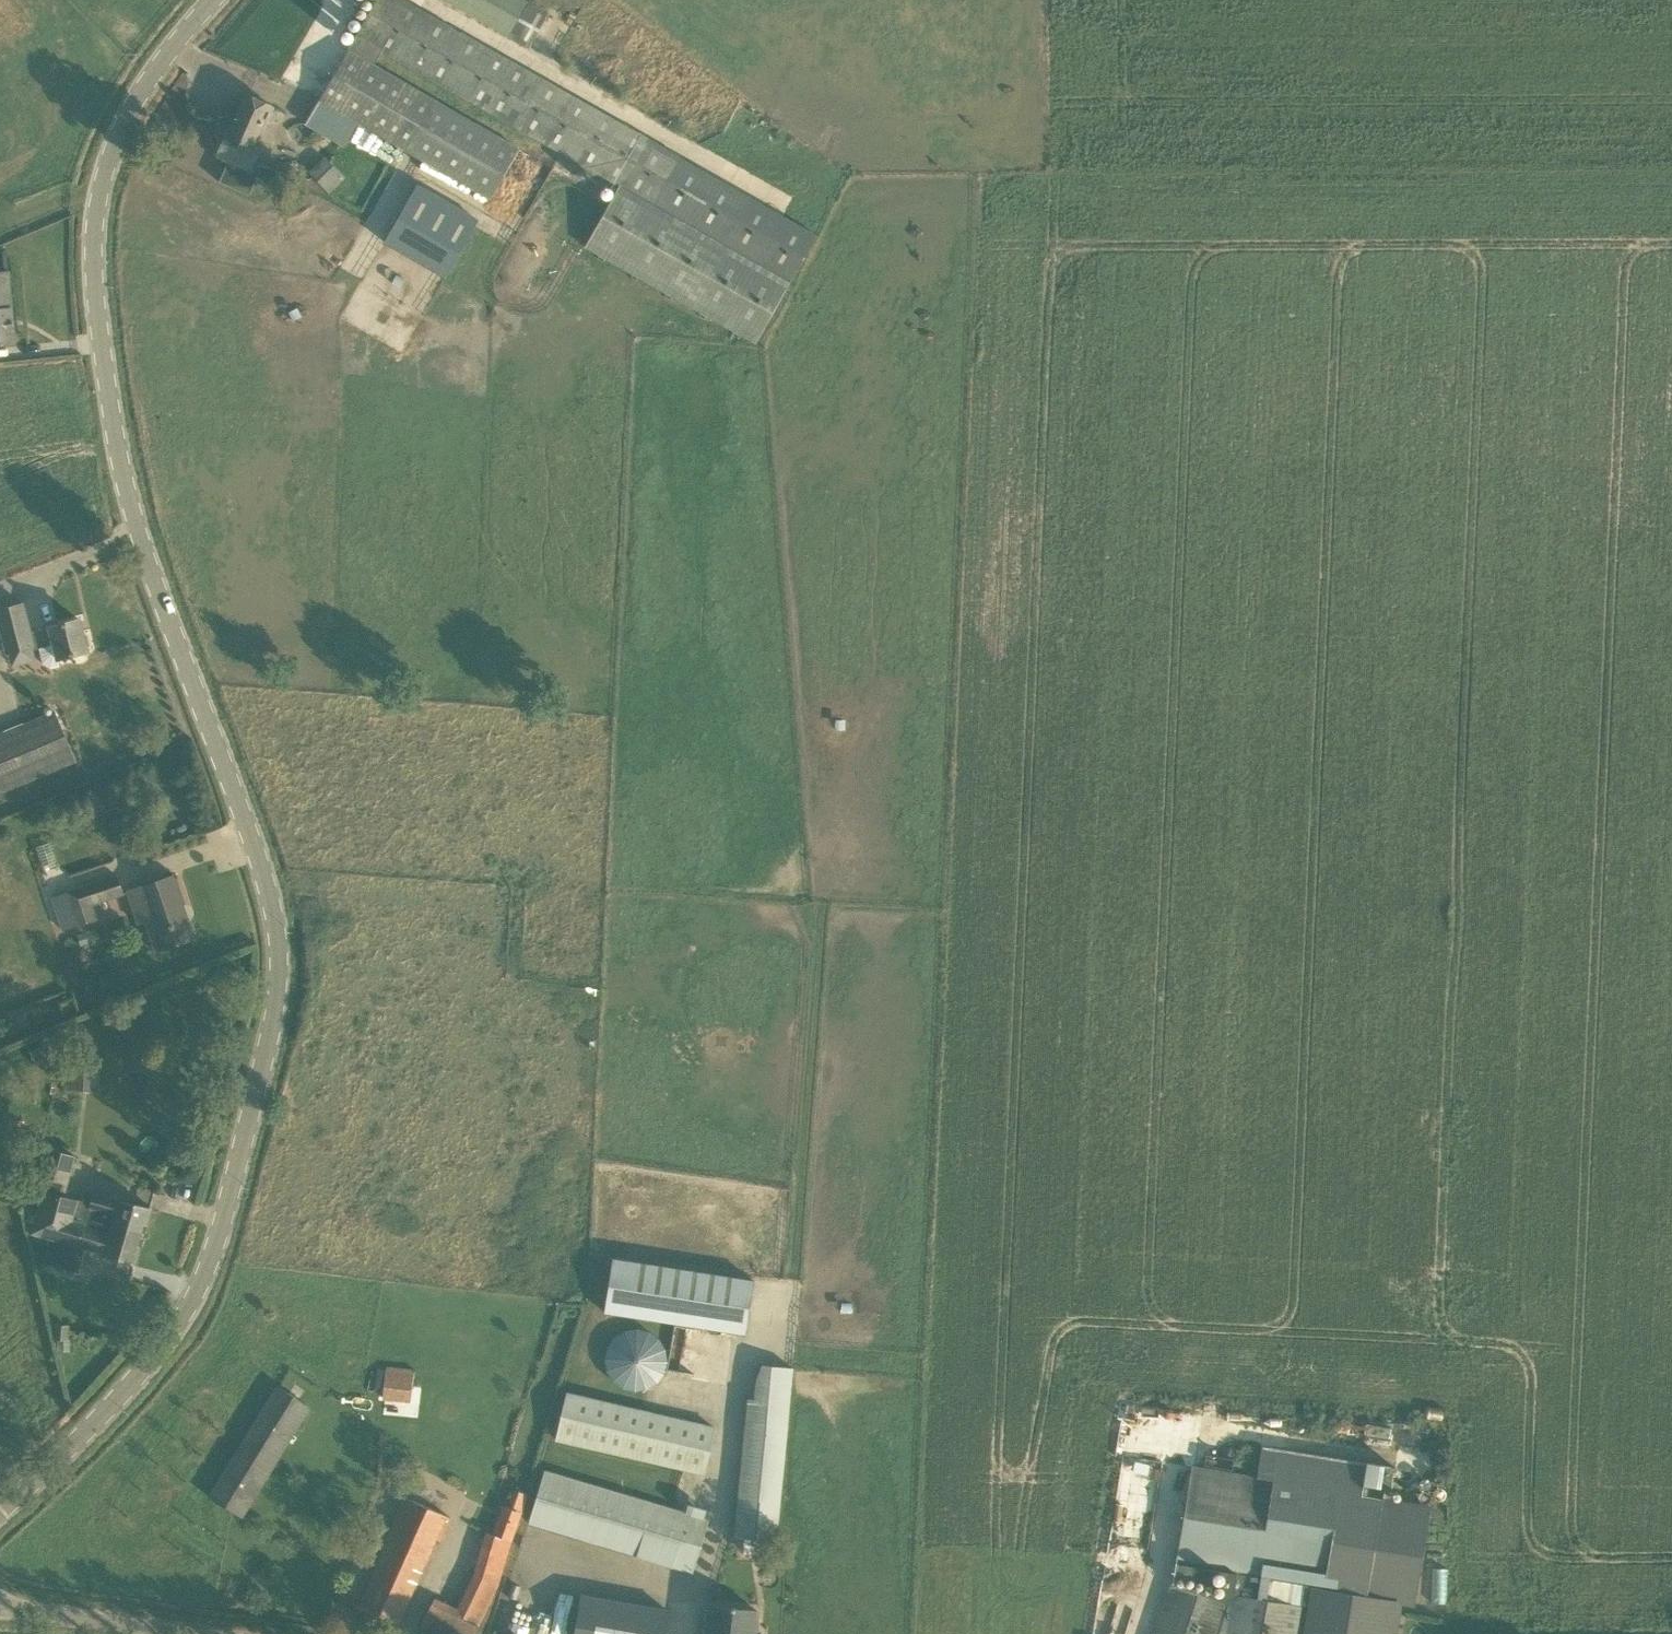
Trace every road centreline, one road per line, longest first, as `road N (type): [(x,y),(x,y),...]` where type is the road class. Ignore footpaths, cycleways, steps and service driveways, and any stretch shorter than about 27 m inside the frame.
road 1 (tertiary): [(0,1509),(124,1391),(179,1322),(218,1230),(281,957),(281,918),(120,467),(104,369),(97,224),(103,175),(168,51),(211,0)]
road 2 (unclassified): [(189,1633),(10,1608)]

